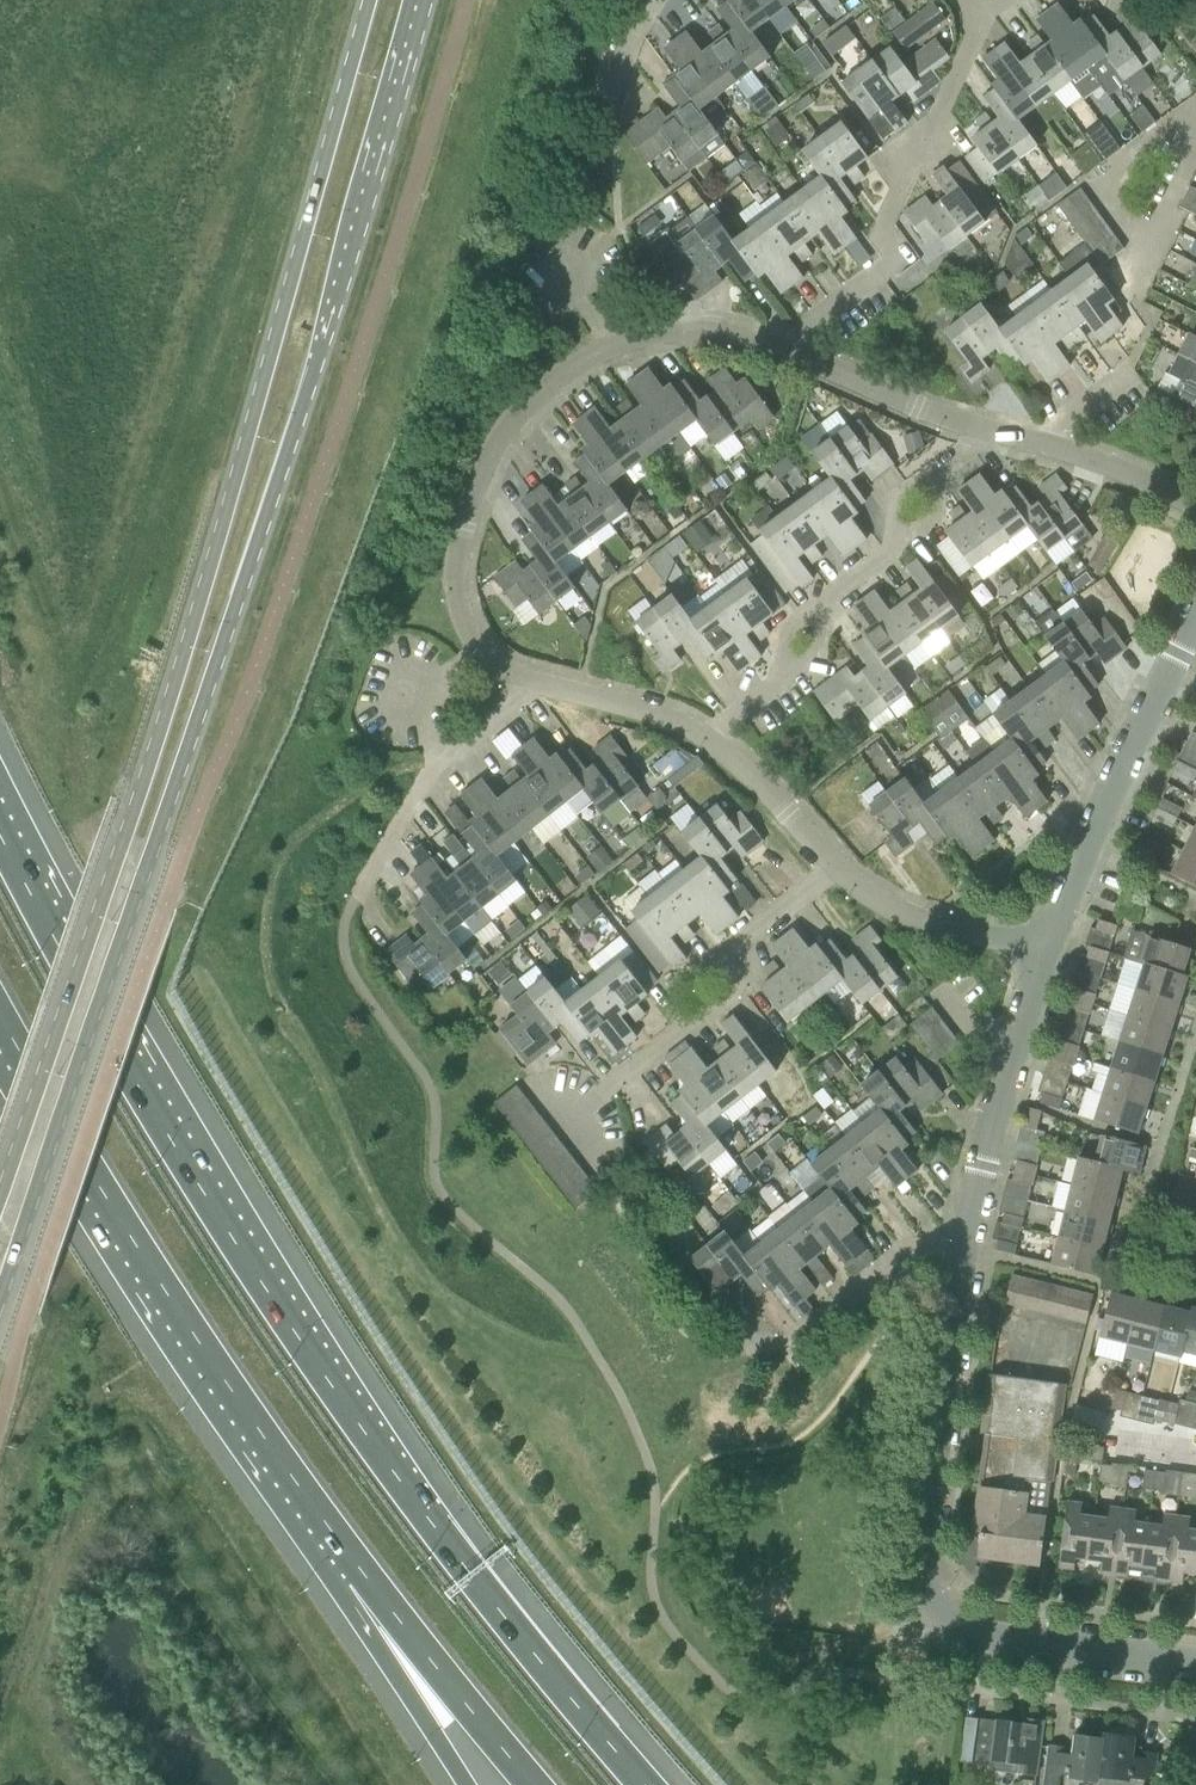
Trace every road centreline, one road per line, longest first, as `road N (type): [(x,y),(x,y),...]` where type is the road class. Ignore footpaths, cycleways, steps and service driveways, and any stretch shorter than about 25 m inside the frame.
road 1 (primary): [(0,1303),(320,357),(426,0)]
road 2 (primary): [(370,0),(129,828),(0,1202)]
road 3 (motorway): [(651,1784),(429,1519),(314,1350),(210,1190),(0,824)]
road 4 (residential): [(540,683),(505,672),(483,653),(464,617),(454,555),(476,483),(513,419),(569,370),(643,337),(719,332),(777,345),(989,432)]
road 5 (motorway): [(0,1027),(94,1196),(363,1589)]
road 6 (residential): [(1195,1665),(925,1626),(908,1594),(965,1251)]
road 7 (residential): [(839,862),(732,950),(730,993),(578,1109)]
road 8 (residential): [(1051,951),(1195,624)]
road 9 (residential): [(965,1251),(1000,1094),(1051,951)]
road 10 (residential): [(360,892),(443,760),(540,683)]
road 11 (residential): [(729,1346),(790,1342),(927,1243),(965,1251)]
road 12 (motorway): [(363,1589),(533,1784)]
road 13 (residential): [(820,604),(899,548),(904,503),(989,432)]
road 14 (residential): [(1051,951),(888,911),(839,862)]
road 15 (motorway): [(363,1589),(466,1784)]
road 16 (residential): [(989,432),(1141,472),(1195,504)]
road 17 (residential): [(839,862),(706,735)]
road 18 (residential): [(706,735),(647,708),(540,683)]

